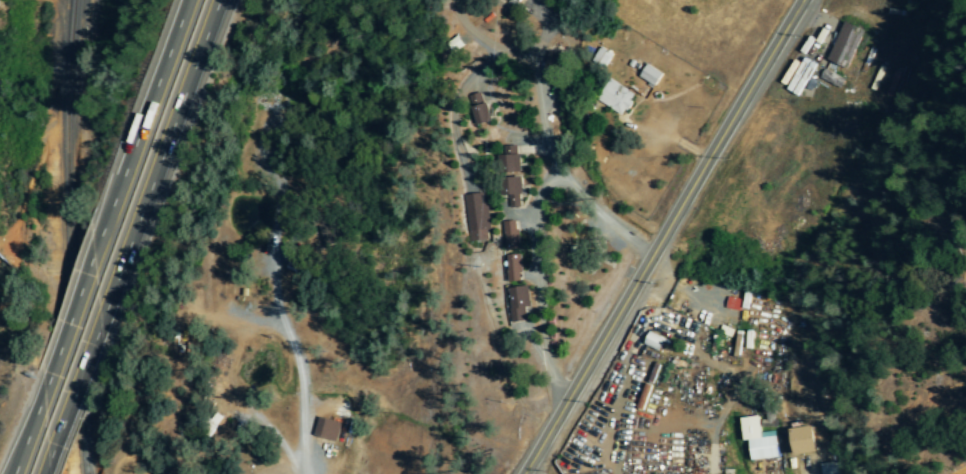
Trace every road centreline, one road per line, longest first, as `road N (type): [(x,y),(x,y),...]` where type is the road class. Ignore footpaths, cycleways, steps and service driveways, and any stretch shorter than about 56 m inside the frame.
road 1 (tertiary): [(523,473),(802,0)]
road 2 (motorway): [(121,289),(231,0)]
road 3 (motorway): [(122,181),(31,420)]
road 4 (motorway): [(53,473),(121,289)]
road 5 (motorway): [(192,0),(122,181)]

